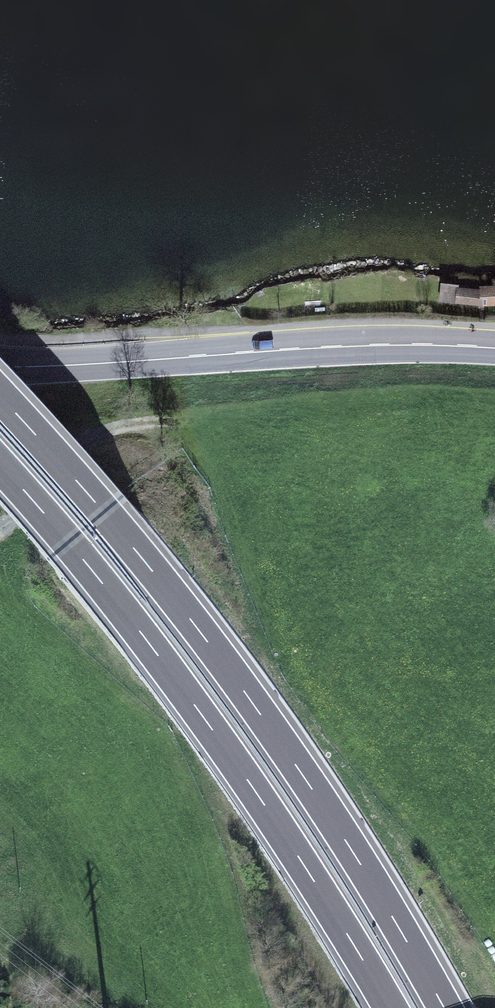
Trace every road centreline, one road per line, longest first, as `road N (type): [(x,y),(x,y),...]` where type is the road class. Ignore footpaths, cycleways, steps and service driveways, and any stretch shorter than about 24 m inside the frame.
road 1 (motorway): [(443,1007),(285,749),(105,511),(0,395)]
road 2 (motorway): [(0,466),(243,769),(391,1007)]
road 3 (primary): [(0,363),(332,346),(494,348)]
road 4 (track): [(0,524),(92,440),(171,421)]

